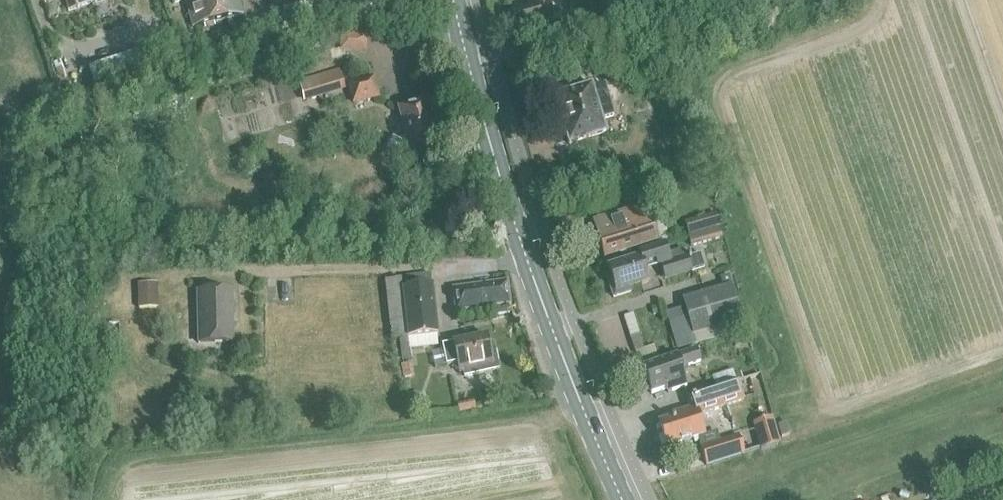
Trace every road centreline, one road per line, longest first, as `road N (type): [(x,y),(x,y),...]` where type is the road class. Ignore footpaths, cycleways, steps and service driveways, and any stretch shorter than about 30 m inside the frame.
road 1 (secondary): [(626,499),(555,335),(493,151),(457,0)]

